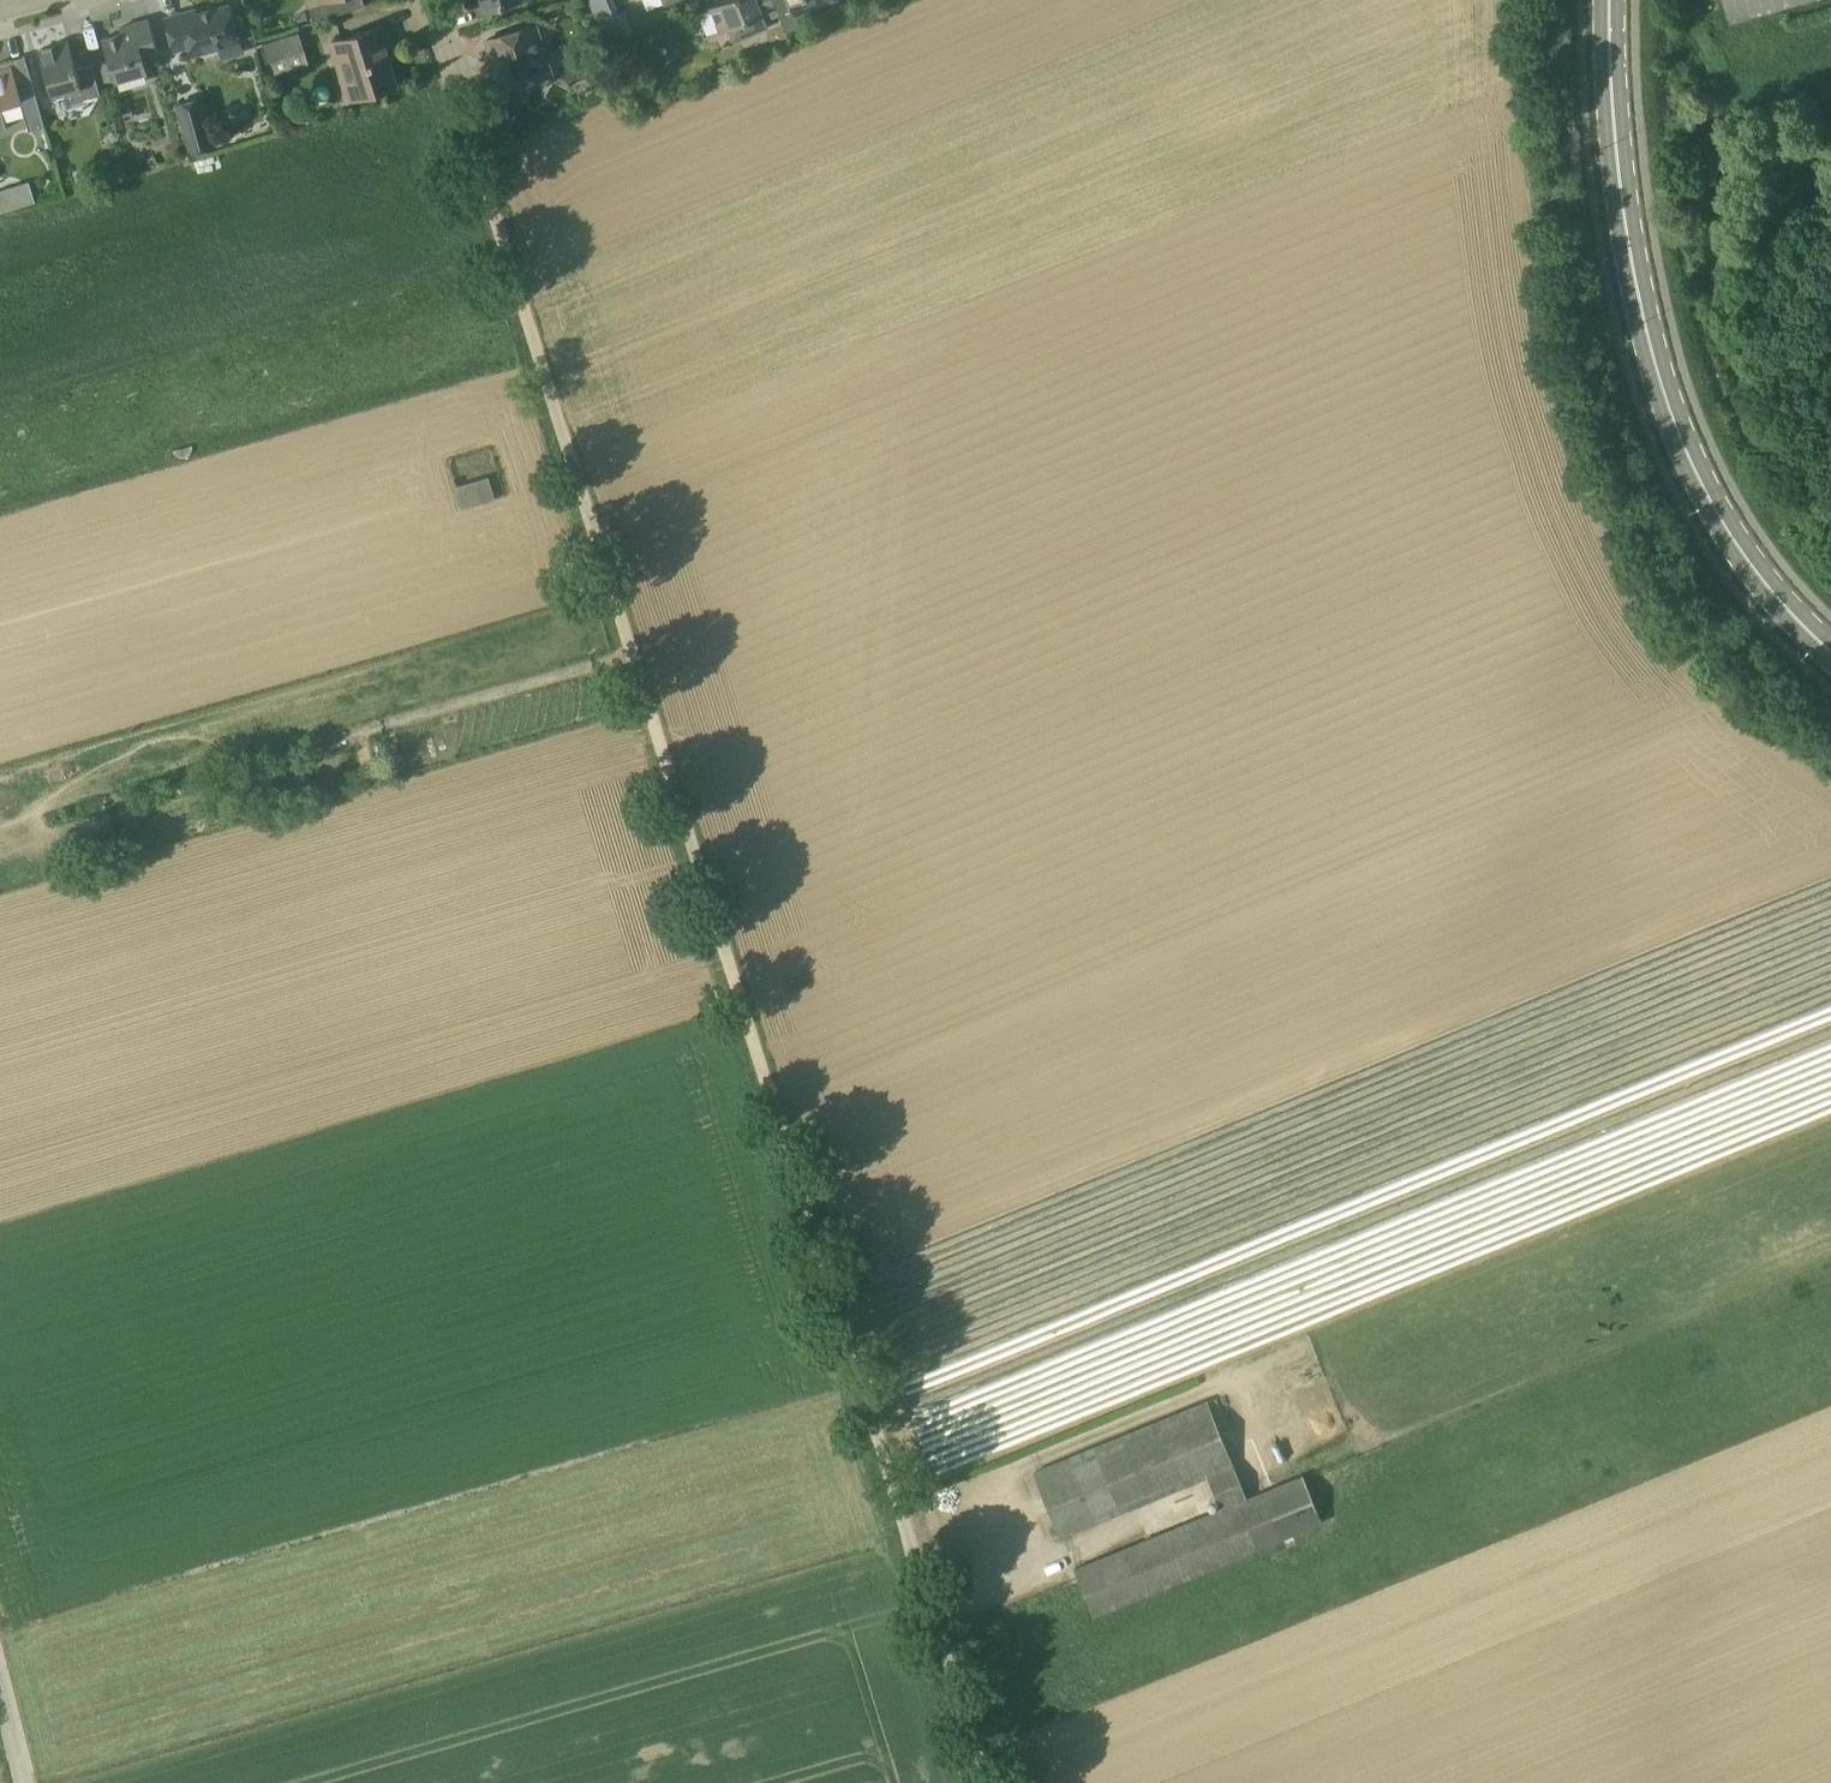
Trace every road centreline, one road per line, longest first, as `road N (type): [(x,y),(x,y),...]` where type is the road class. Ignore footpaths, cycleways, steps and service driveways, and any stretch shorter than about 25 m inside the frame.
road 1 (residential): [(988,1782),(430,0)]
road 2 (tertiary): [(1830,655),(1733,539),(1667,401),(1625,217),(1611,0)]
road 3 (residential): [(33,1782),(0,1661)]

